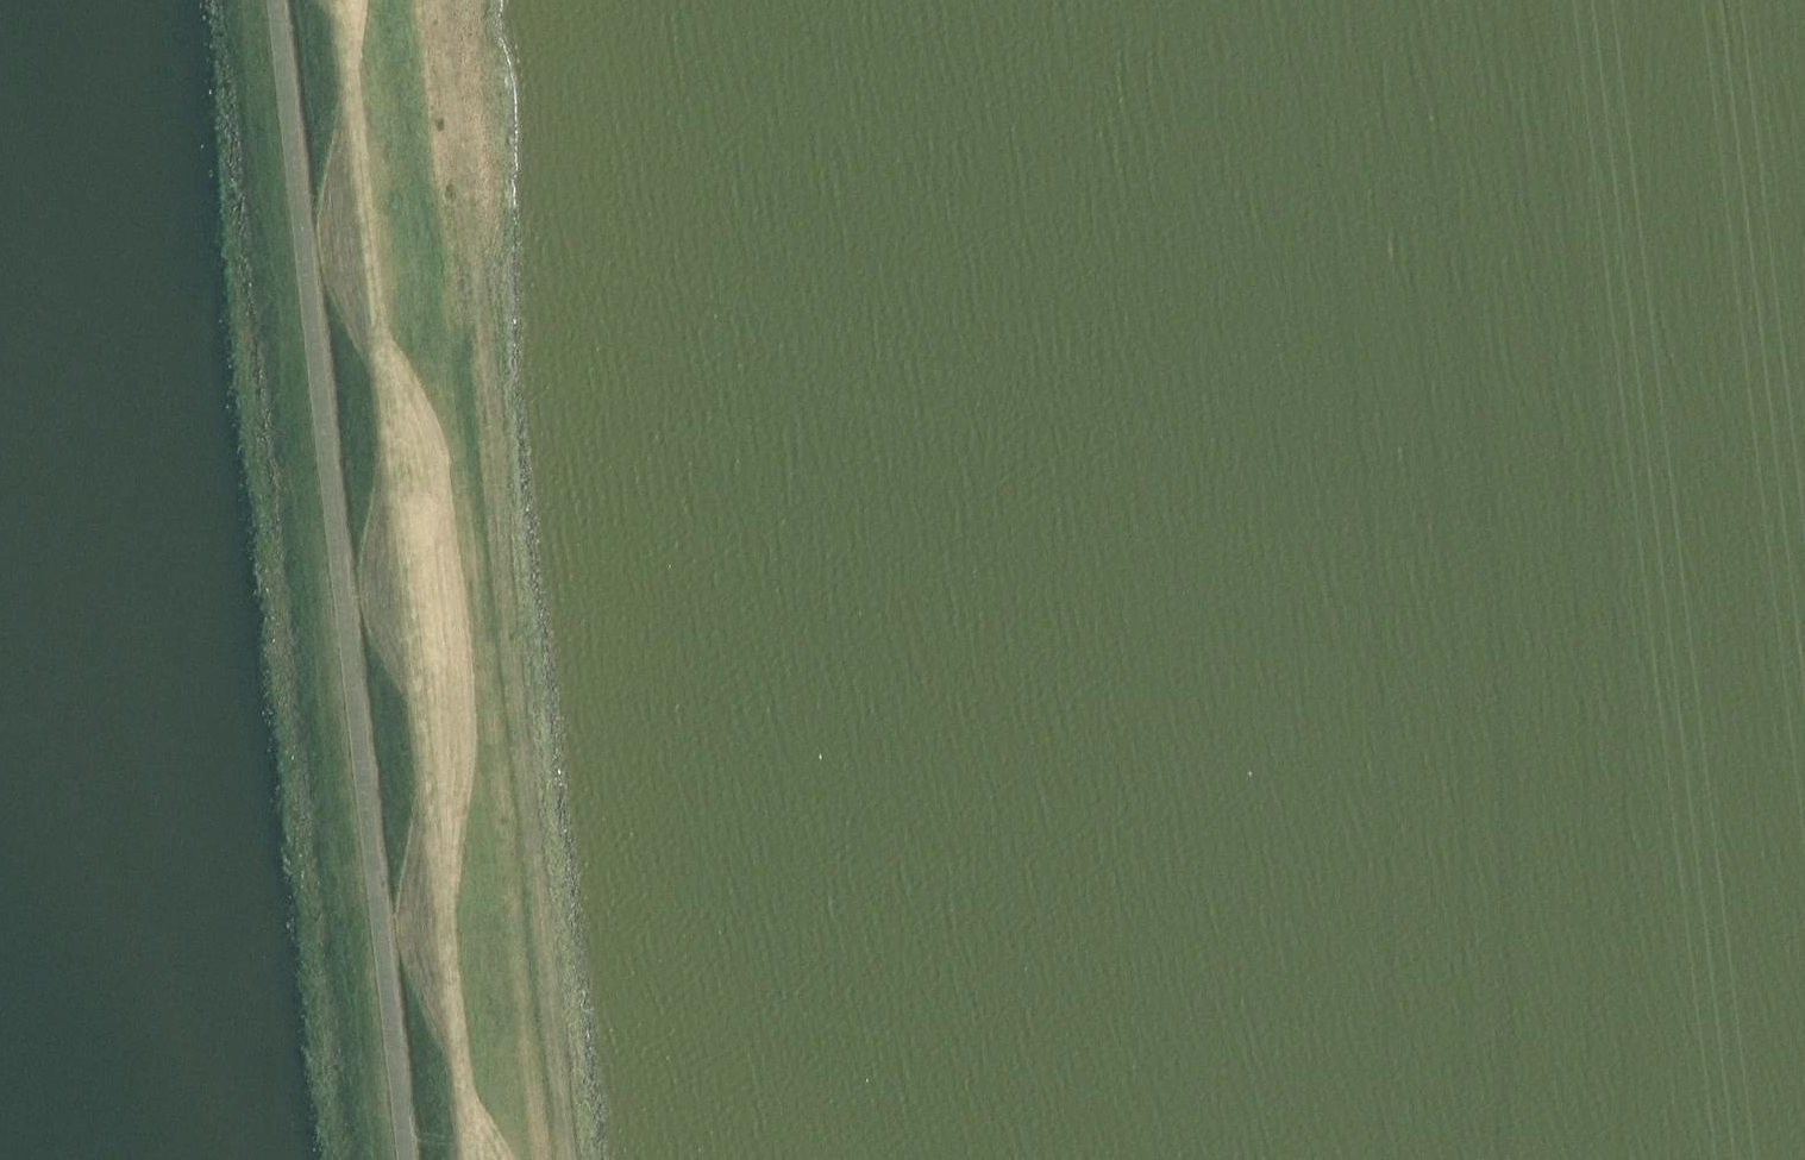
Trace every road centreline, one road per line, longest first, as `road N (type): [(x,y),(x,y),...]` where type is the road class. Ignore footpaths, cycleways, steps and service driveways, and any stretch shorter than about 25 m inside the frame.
road 1 (unclassified): [(412,1159),(284,0)]

